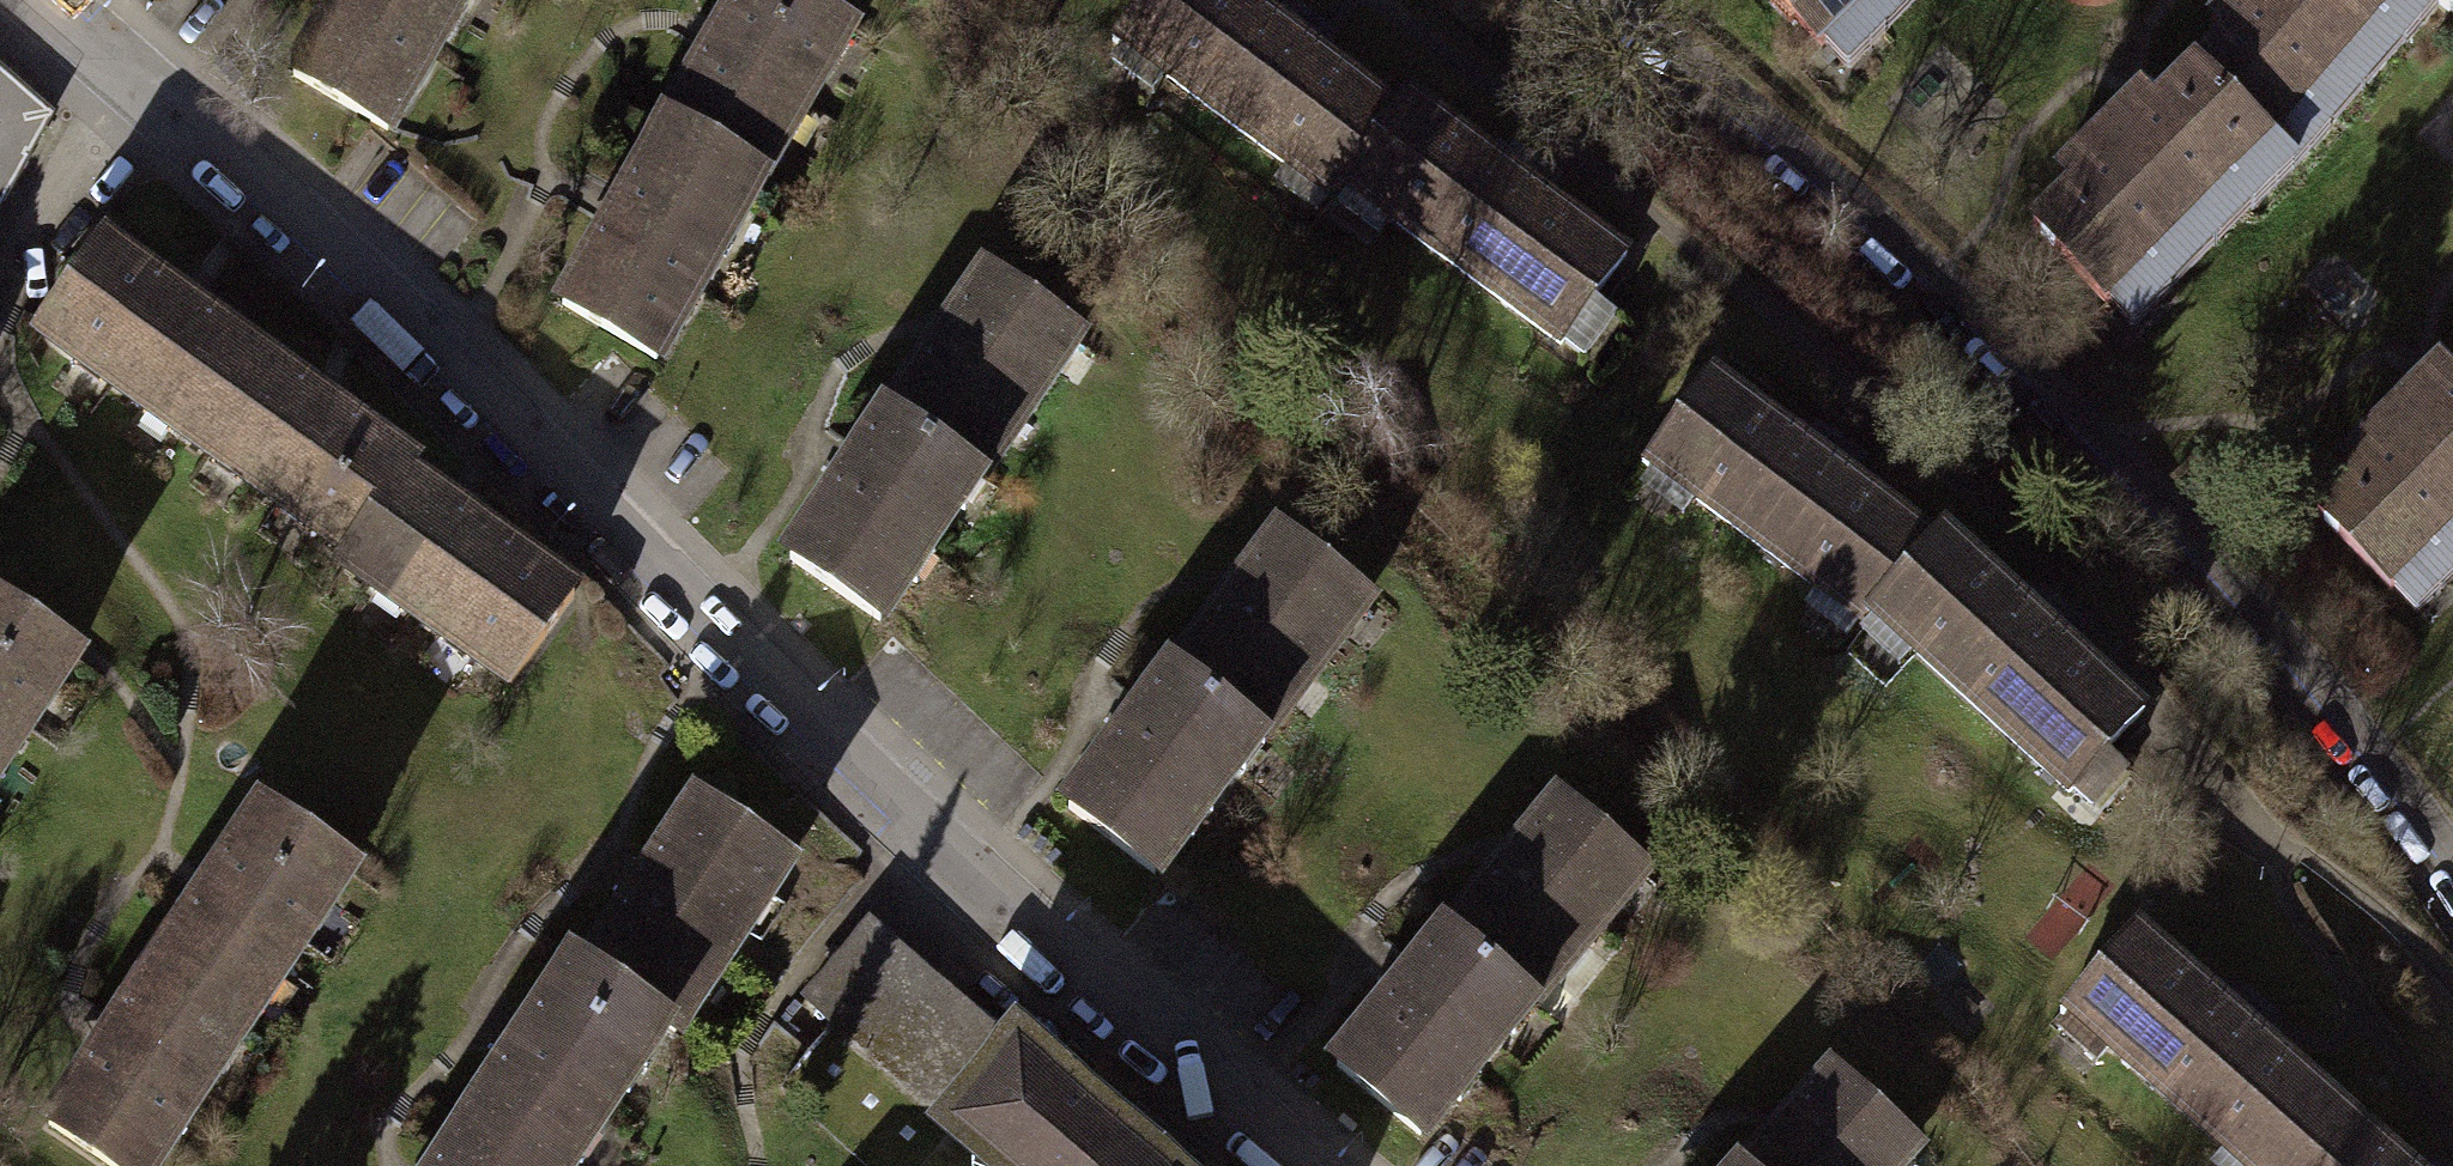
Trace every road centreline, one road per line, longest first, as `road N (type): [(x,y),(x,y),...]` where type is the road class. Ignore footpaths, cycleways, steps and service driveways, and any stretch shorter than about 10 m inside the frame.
road 1 (residential): [(39,0),(339,269),(908,830),(1295,1165)]
road 2 (residential): [(2452,882),(2274,650),(2079,426),(1926,276),(1604,0)]

